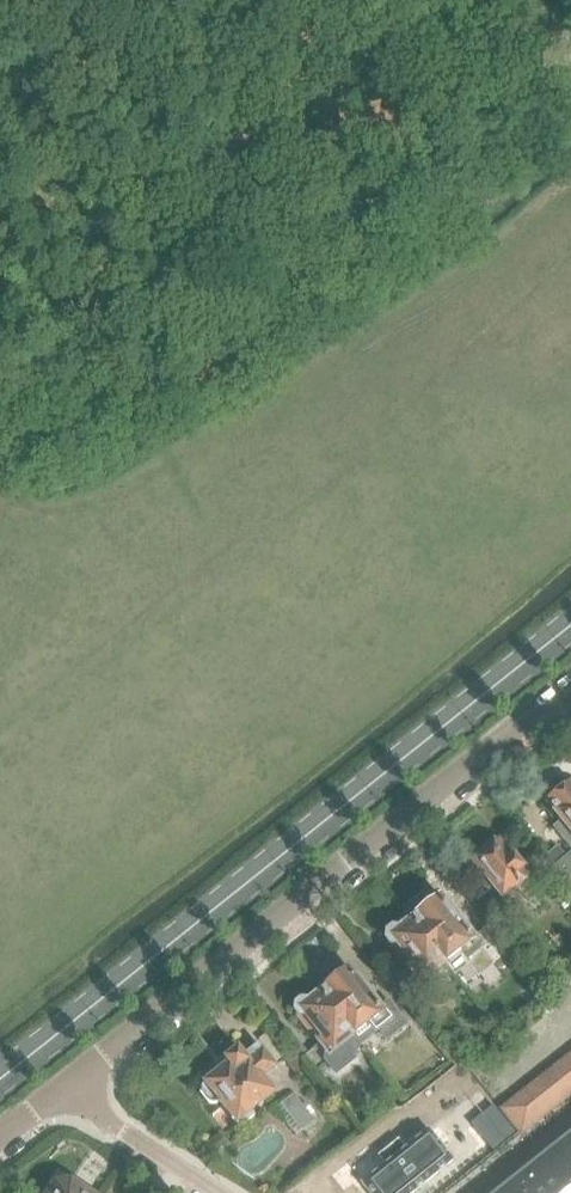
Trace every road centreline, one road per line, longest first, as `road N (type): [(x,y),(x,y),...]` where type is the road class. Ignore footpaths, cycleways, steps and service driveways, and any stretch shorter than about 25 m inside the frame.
road 1 (tertiary): [(0,1079),(570,626)]
road 2 (residential): [(61,1092),(570,684)]
road 3 (residential): [(218,1192),(61,1092)]

